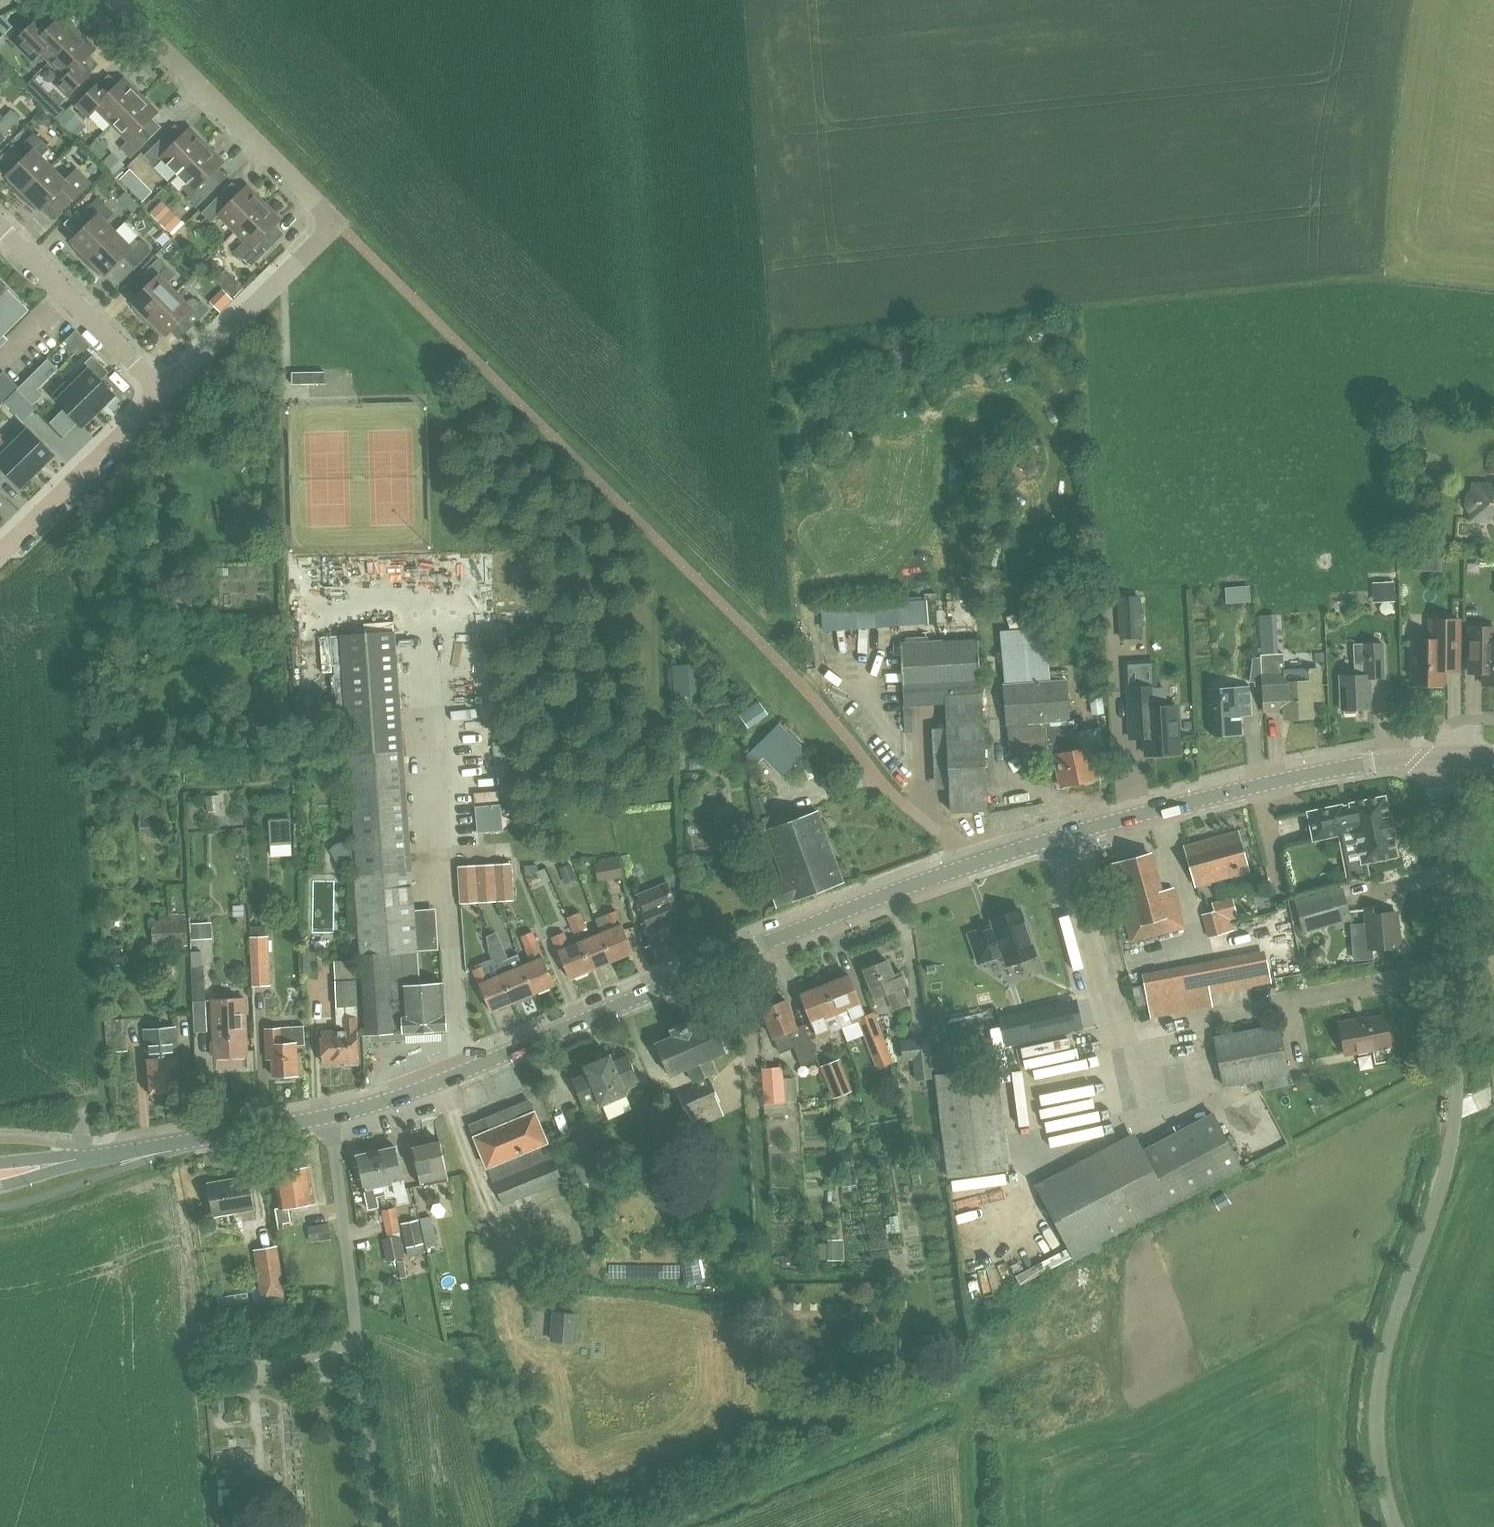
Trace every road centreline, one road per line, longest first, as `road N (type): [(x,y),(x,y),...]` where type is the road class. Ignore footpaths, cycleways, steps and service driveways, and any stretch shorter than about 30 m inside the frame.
road 1 (secondary): [(153,1148),(415,1088),(906,886),(1101,825),(1355,765),(1437,759)]
road 2 (unclassified): [(1396,1526),(1377,1461),(1375,1395),(1456,1096),(1437,759)]
road 3 (residential): [(166,387),(318,240),(326,220),(313,196),(119,0)]
road 4 (residential): [(0,556),(166,387)]
road 5 (residential): [(166,387),(0,220)]

